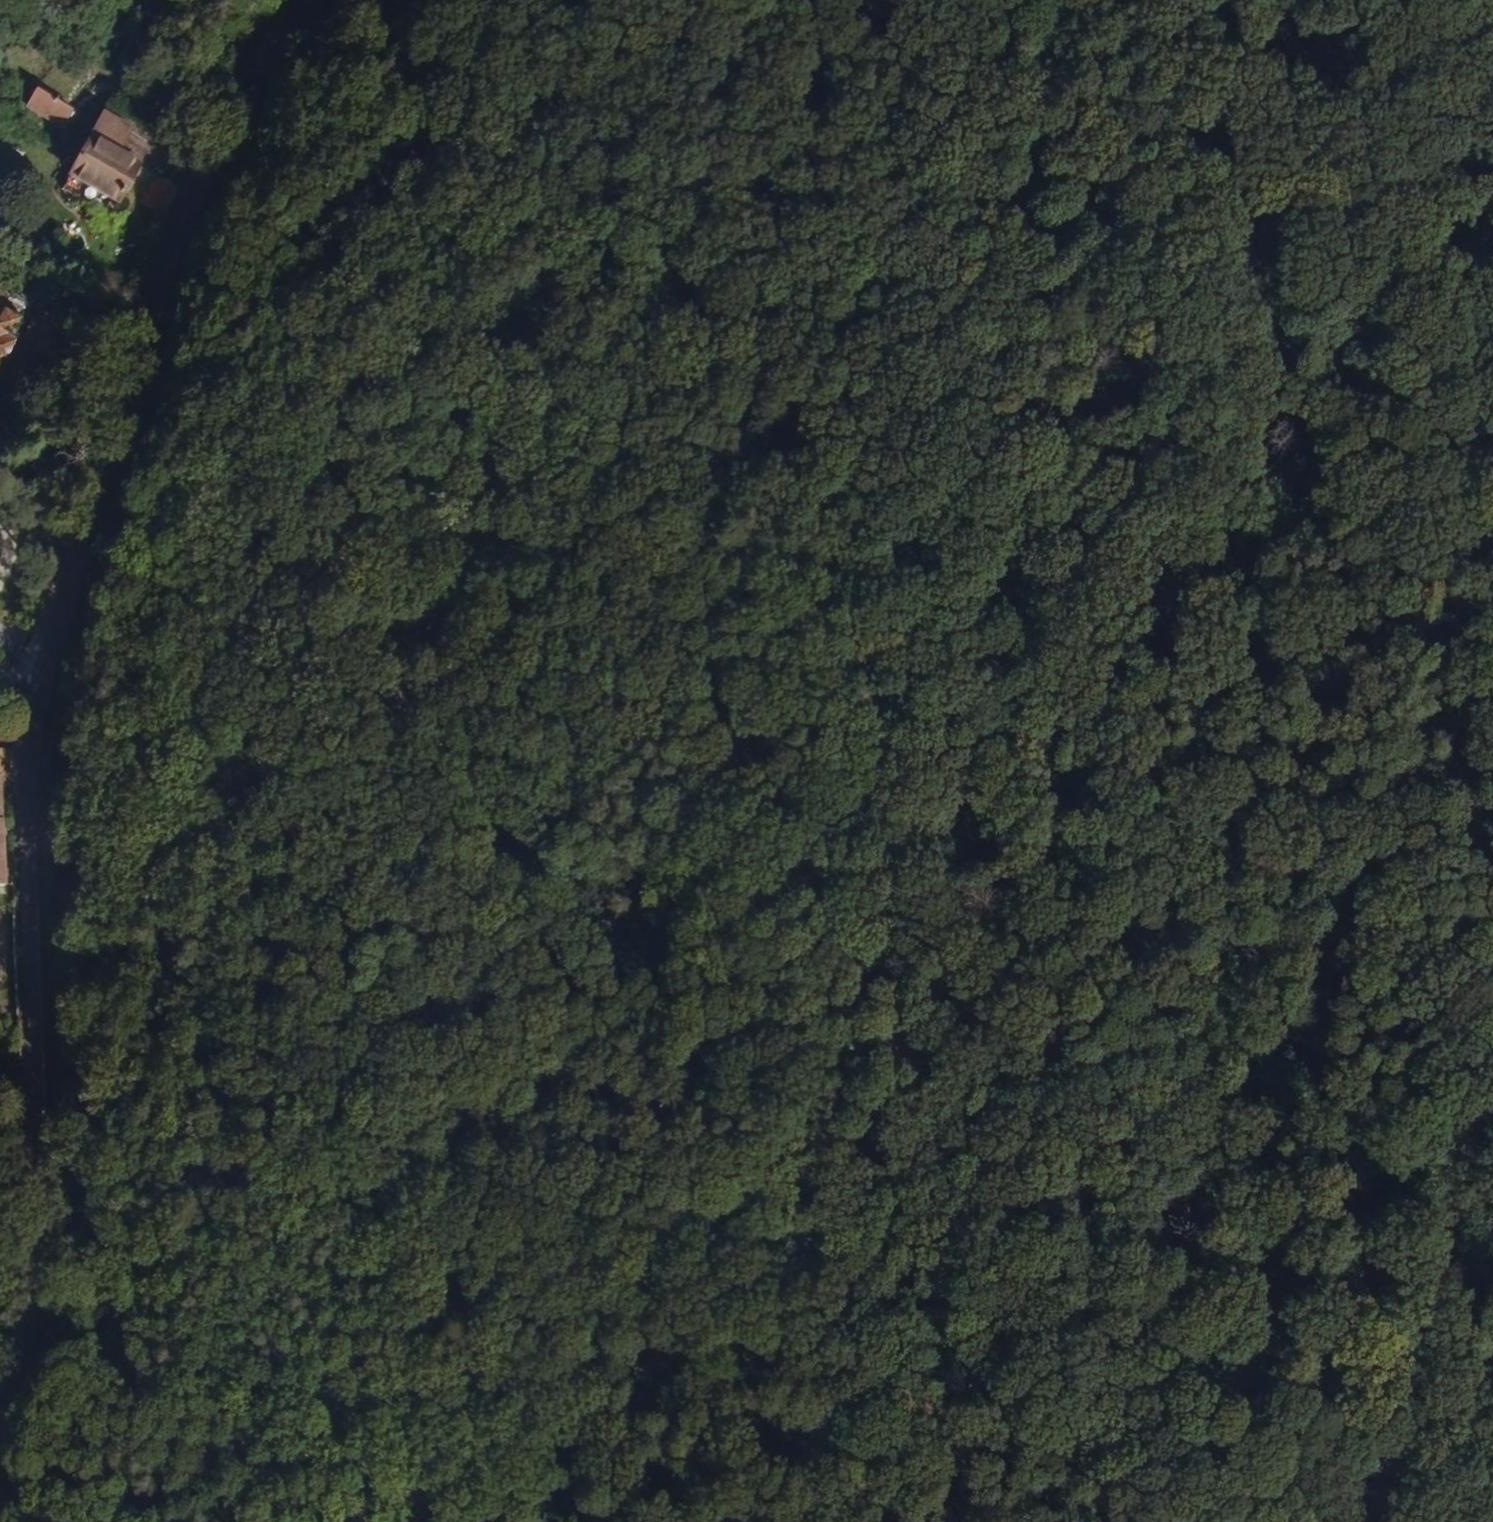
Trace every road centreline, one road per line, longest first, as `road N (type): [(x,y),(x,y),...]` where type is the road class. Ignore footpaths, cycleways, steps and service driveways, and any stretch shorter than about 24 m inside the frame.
road 1 (tertiary): [(317,0),(208,180),(55,637),(40,725),(66,1200),(57,1279),(0,1505)]

